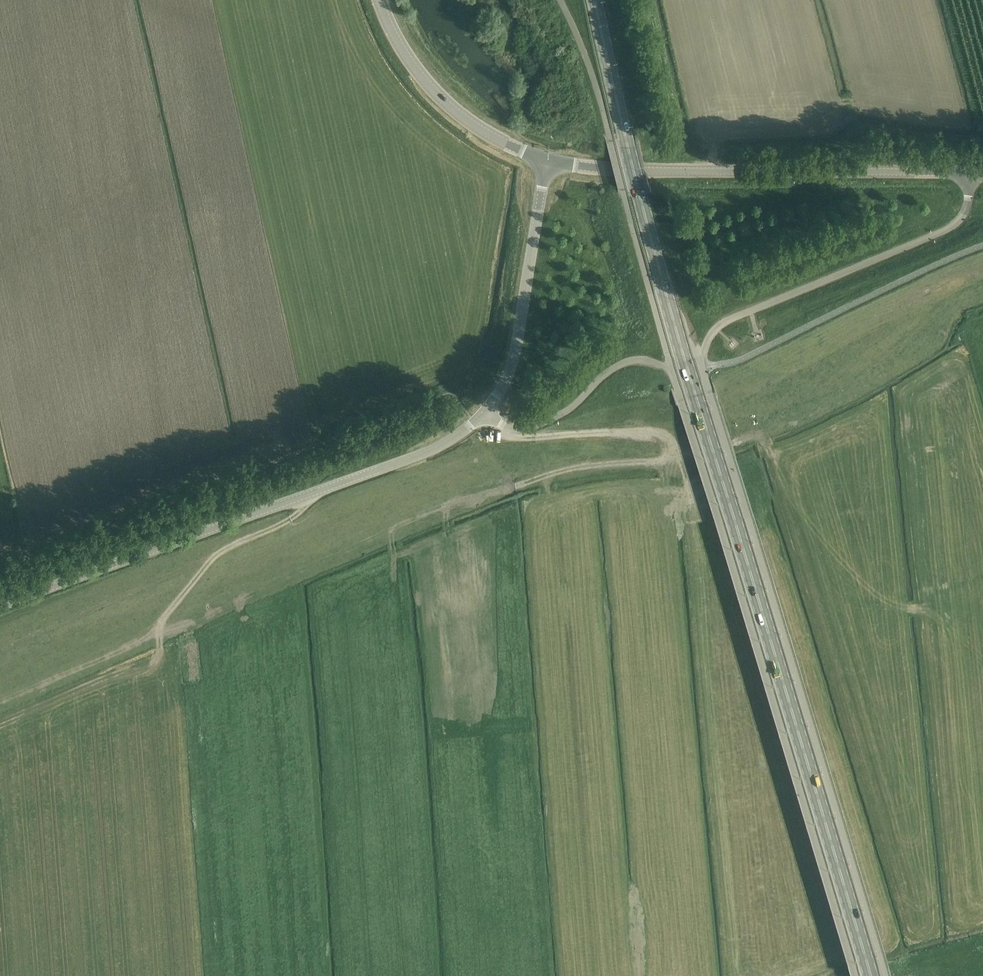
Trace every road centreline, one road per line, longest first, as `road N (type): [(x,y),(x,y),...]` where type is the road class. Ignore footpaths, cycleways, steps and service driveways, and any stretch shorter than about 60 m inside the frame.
road 1 (primary): [(868,975),(697,401),(596,0)]
road 2 (unclassified): [(883,975),(703,358),(711,333),(728,321),(950,228),(966,210),(970,172)]
road 3 (unclassified): [(852,975),(672,373),(648,361),(624,364),(568,410),(527,430),(503,426),(486,411)]
road 4 (unclassified): [(0,614),(437,449),(486,411)]
road 5 (unclassified): [(0,576),(402,418)]
road 6 (track): [(518,430),(536,438),(654,433),(670,444),(661,458),(556,471),(548,494)]
road 7 (secondary): [(689,171),(970,172)]
road 8 (unclassified): [(486,411),(515,357),(546,161)]
road 9 (secondary): [(546,161),(476,129),(439,99),(395,40),(378,0)]
road 10 (secondary): [(689,171),(546,161)]

